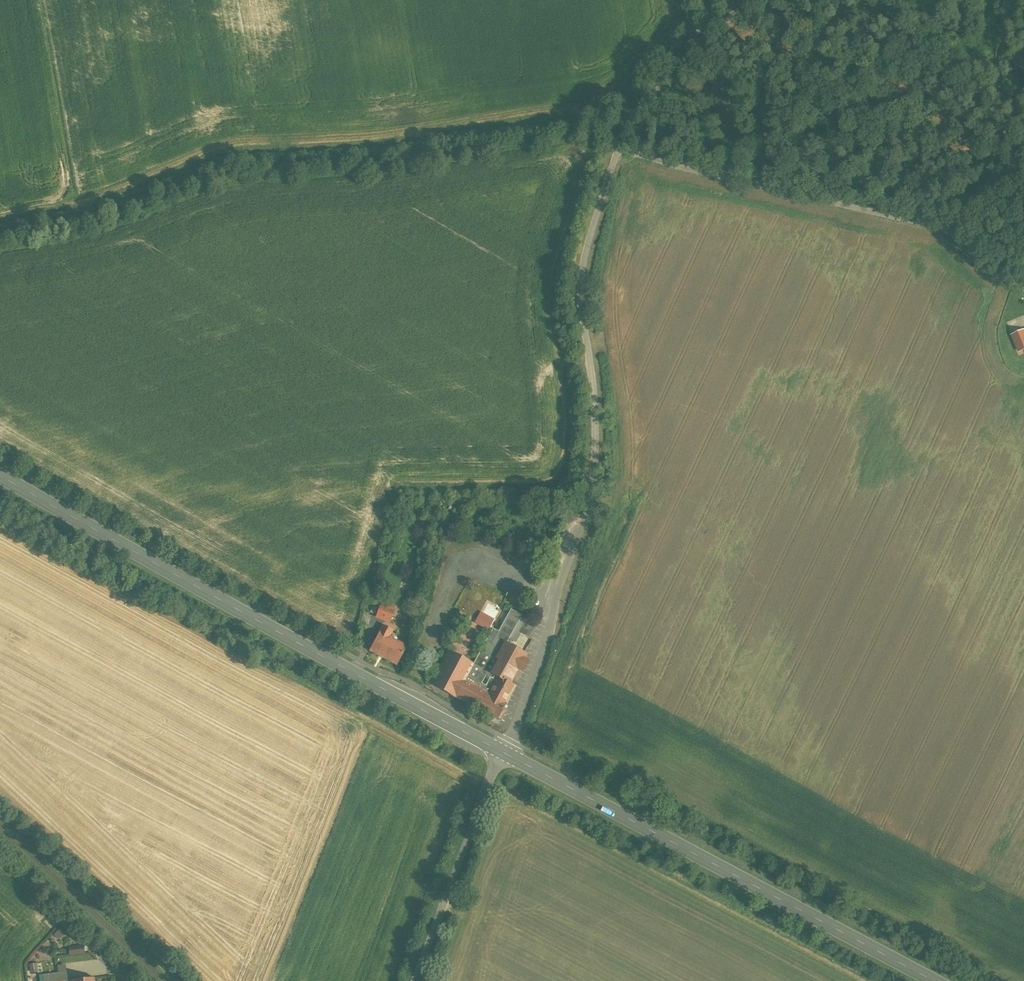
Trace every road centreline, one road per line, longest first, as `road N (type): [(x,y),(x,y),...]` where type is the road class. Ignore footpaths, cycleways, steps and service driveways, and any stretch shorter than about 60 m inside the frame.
road 1 (unclassified): [(746,0),(652,90),(602,199),(581,278),(594,483),(544,659),(500,752)]
road 2 (secondary): [(0,477),(500,752)]
road 3 (secondary): [(500,752),(942,980)]
road 4 (unclassified): [(500,752),(414,980)]

